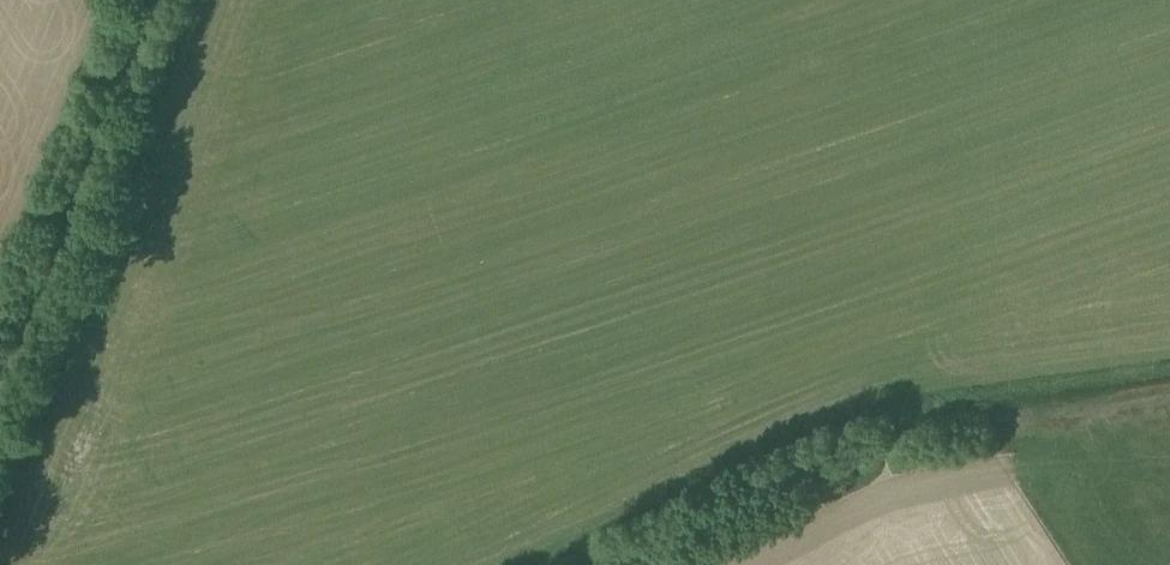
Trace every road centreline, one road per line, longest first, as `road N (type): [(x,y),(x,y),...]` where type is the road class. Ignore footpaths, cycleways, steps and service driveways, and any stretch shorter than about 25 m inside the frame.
road 1 (track): [(0,384),(146,0)]

